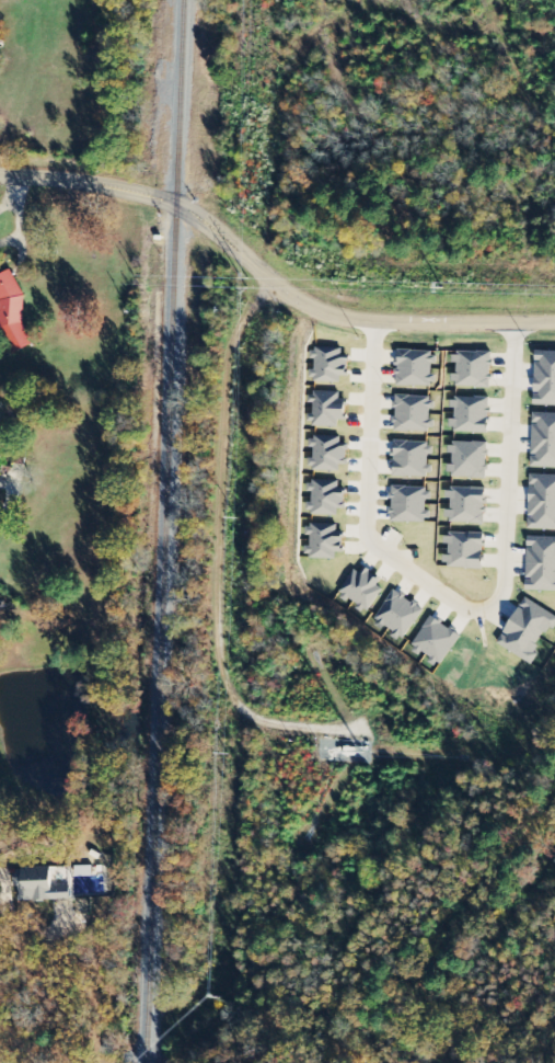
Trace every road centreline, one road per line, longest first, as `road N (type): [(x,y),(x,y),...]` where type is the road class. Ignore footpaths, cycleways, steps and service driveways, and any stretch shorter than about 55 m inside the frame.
road 1 (residential): [(554,323),(342,317),(296,299),(251,263)]
road 2 (residential): [(251,263),(178,201),(112,190)]
road 3 (residential): [(112,190),(187,216),(251,263)]

